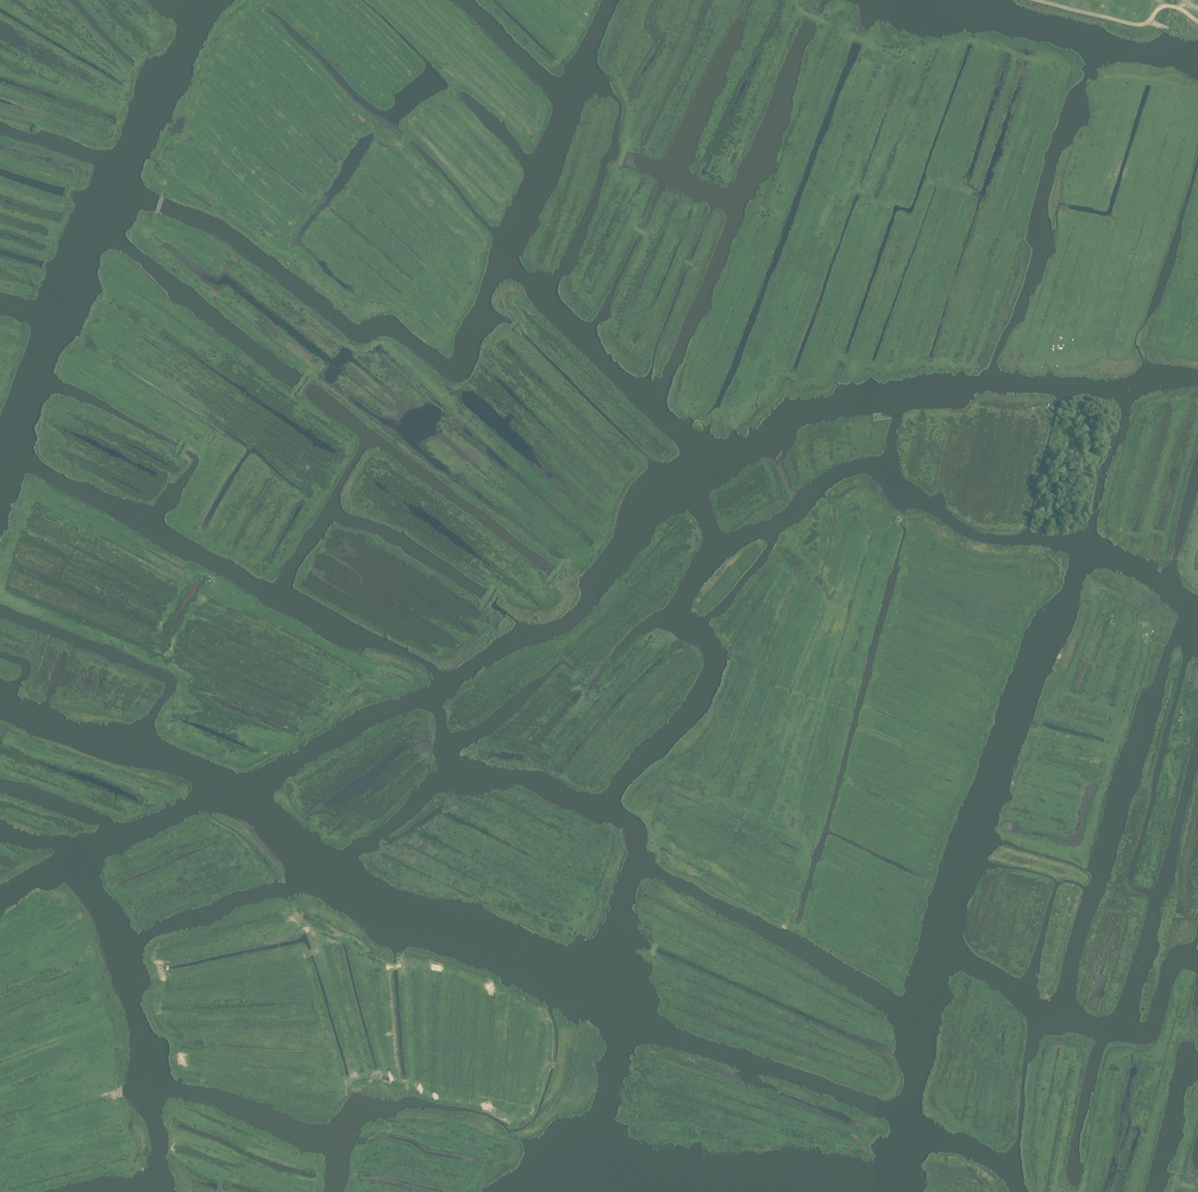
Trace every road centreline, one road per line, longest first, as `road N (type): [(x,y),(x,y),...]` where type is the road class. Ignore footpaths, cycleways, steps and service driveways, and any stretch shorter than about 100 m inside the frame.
road 1 (track): [(152,228),(164,191),(152,168),(210,41),(250,0)]
road 2 (track): [(1197,20),(1180,8),(1159,7),(1144,25),(1043,0)]

